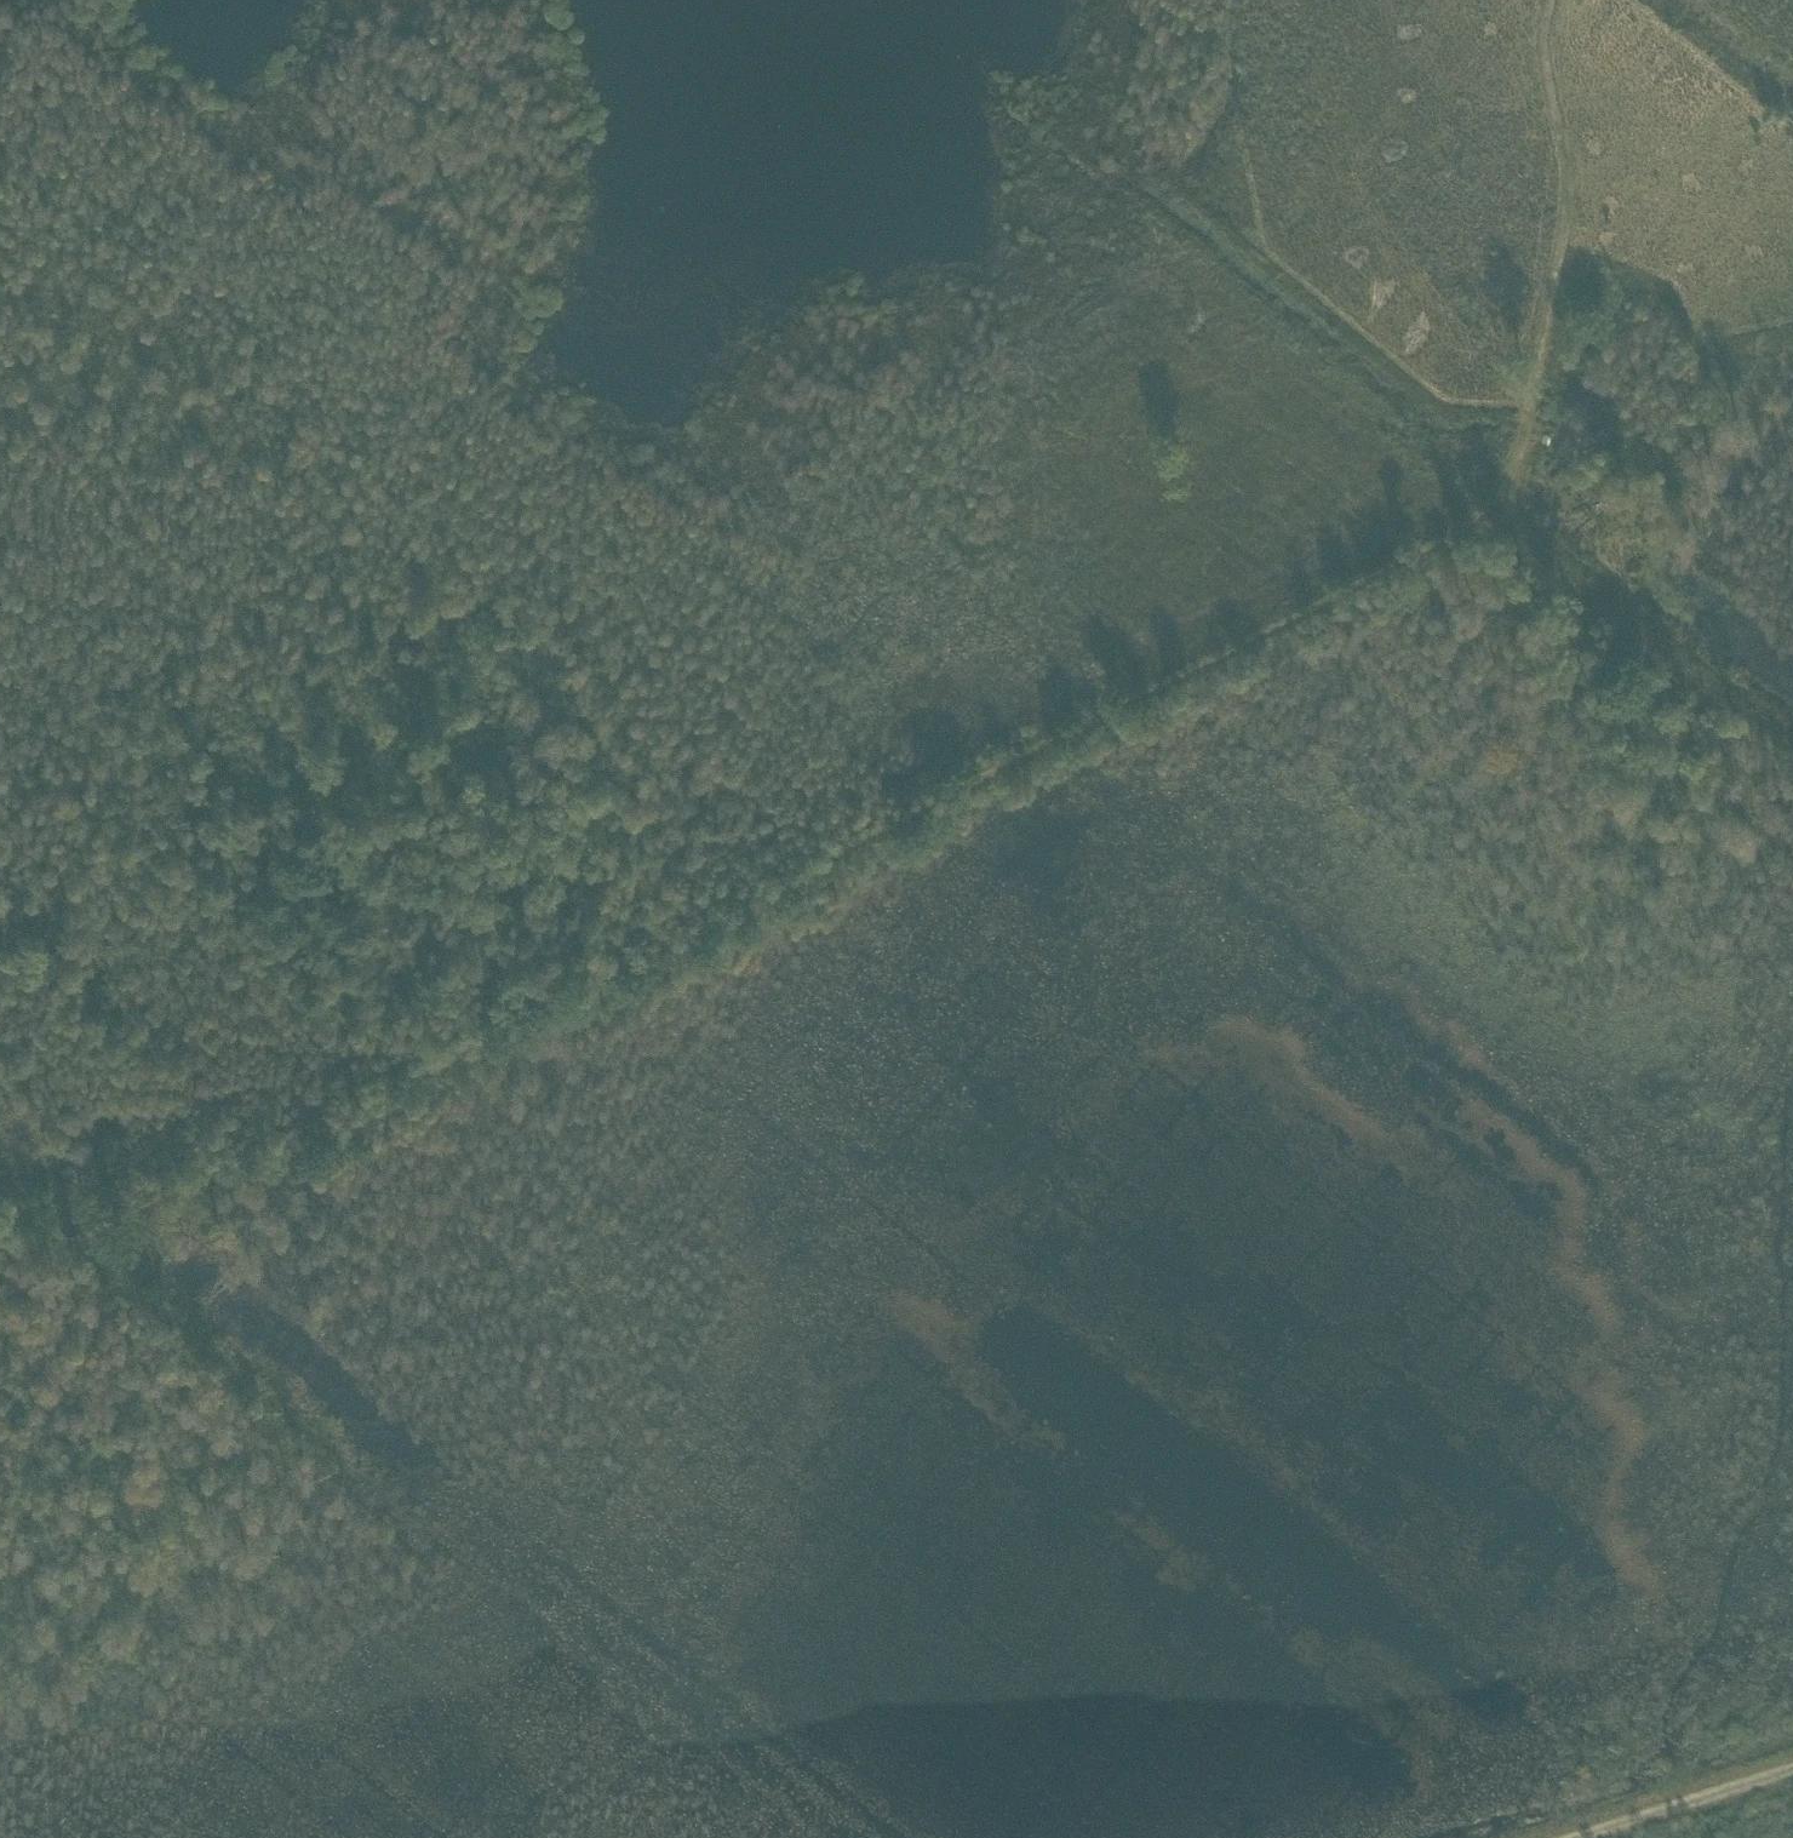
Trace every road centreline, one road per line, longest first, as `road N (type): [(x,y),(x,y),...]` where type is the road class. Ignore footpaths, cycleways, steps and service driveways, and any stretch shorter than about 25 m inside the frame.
road 1 (track): [(0,1194),(69,1246),(1482,515),(1522,440),(1561,245),(1568,165),(1546,76),(1550,0)]
road 2 (track): [(1575,1837),(1792,1769)]

